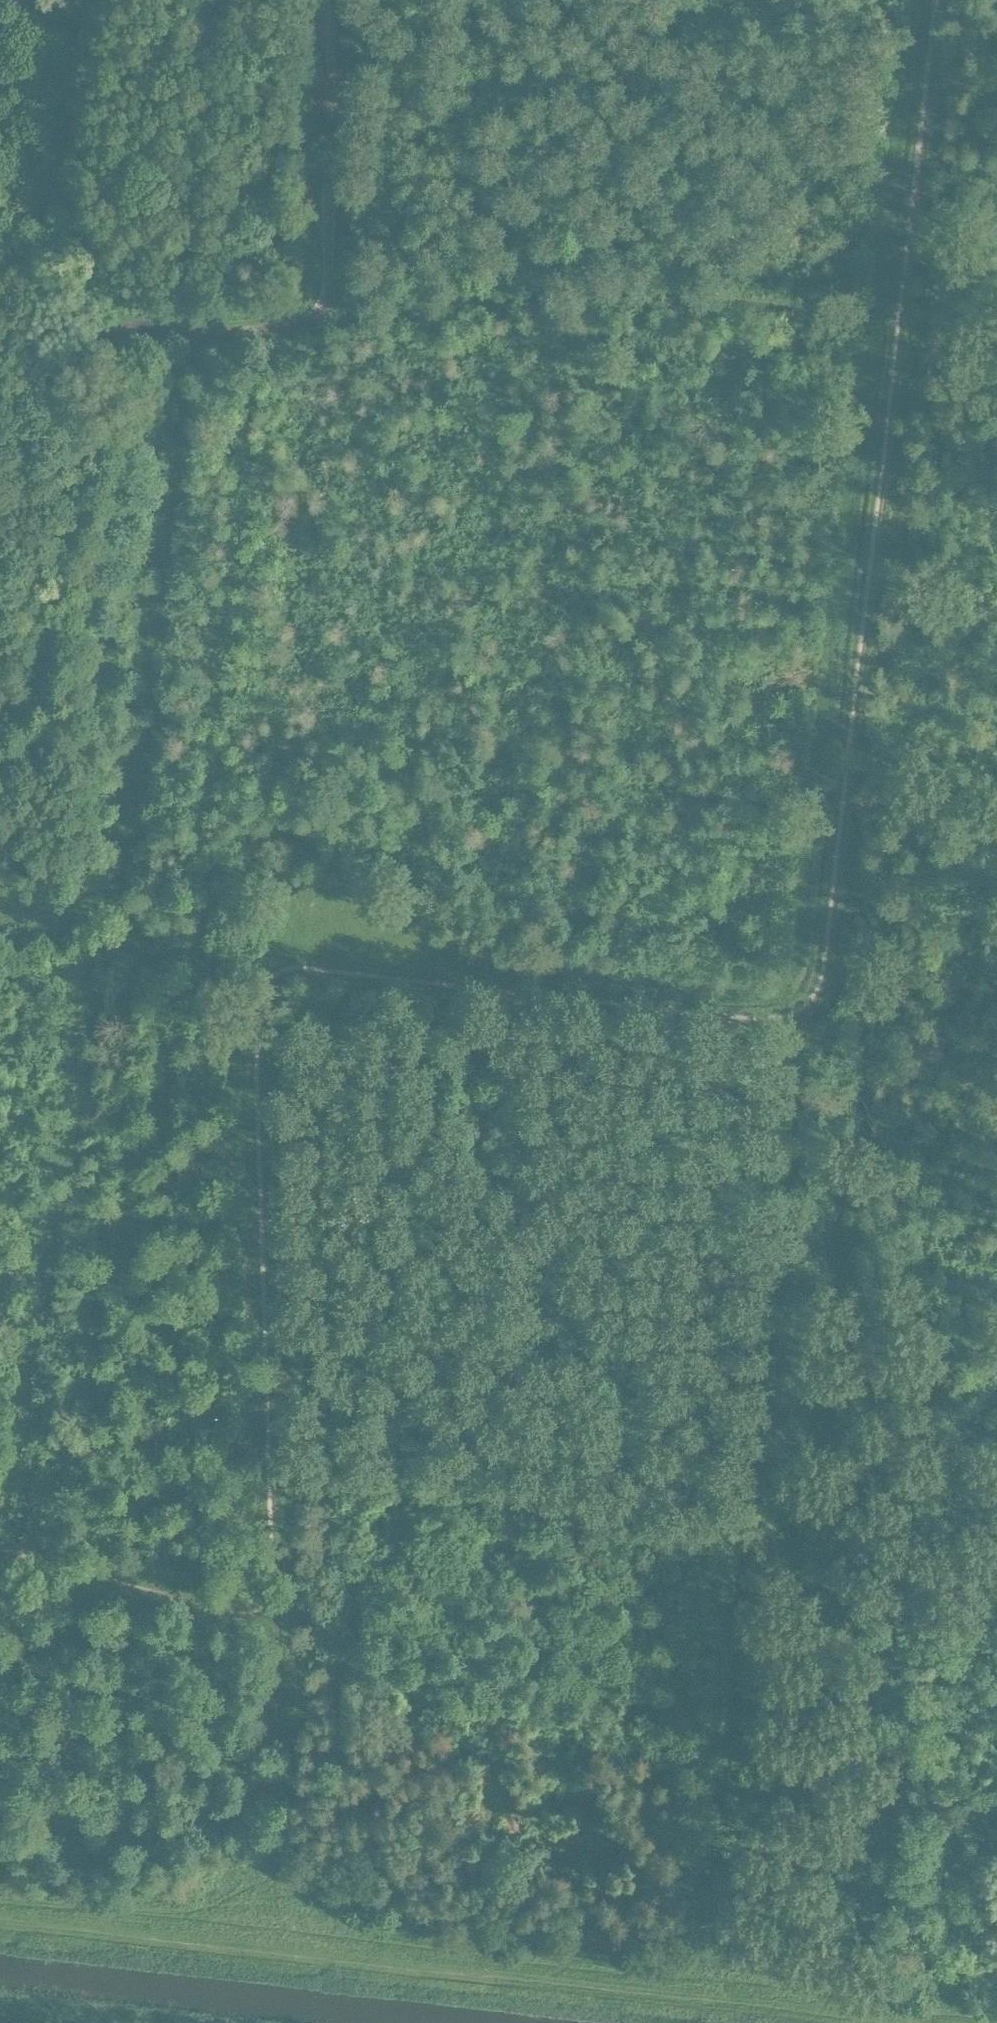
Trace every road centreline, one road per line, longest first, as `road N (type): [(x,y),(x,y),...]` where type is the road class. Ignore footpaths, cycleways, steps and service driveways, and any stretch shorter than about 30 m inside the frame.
road 1 (unclassified): [(0,726),(22,712),(40,680),(103,383),(128,340),(323,319),(328,0)]
road 2 (track): [(192,335),(123,917)]

